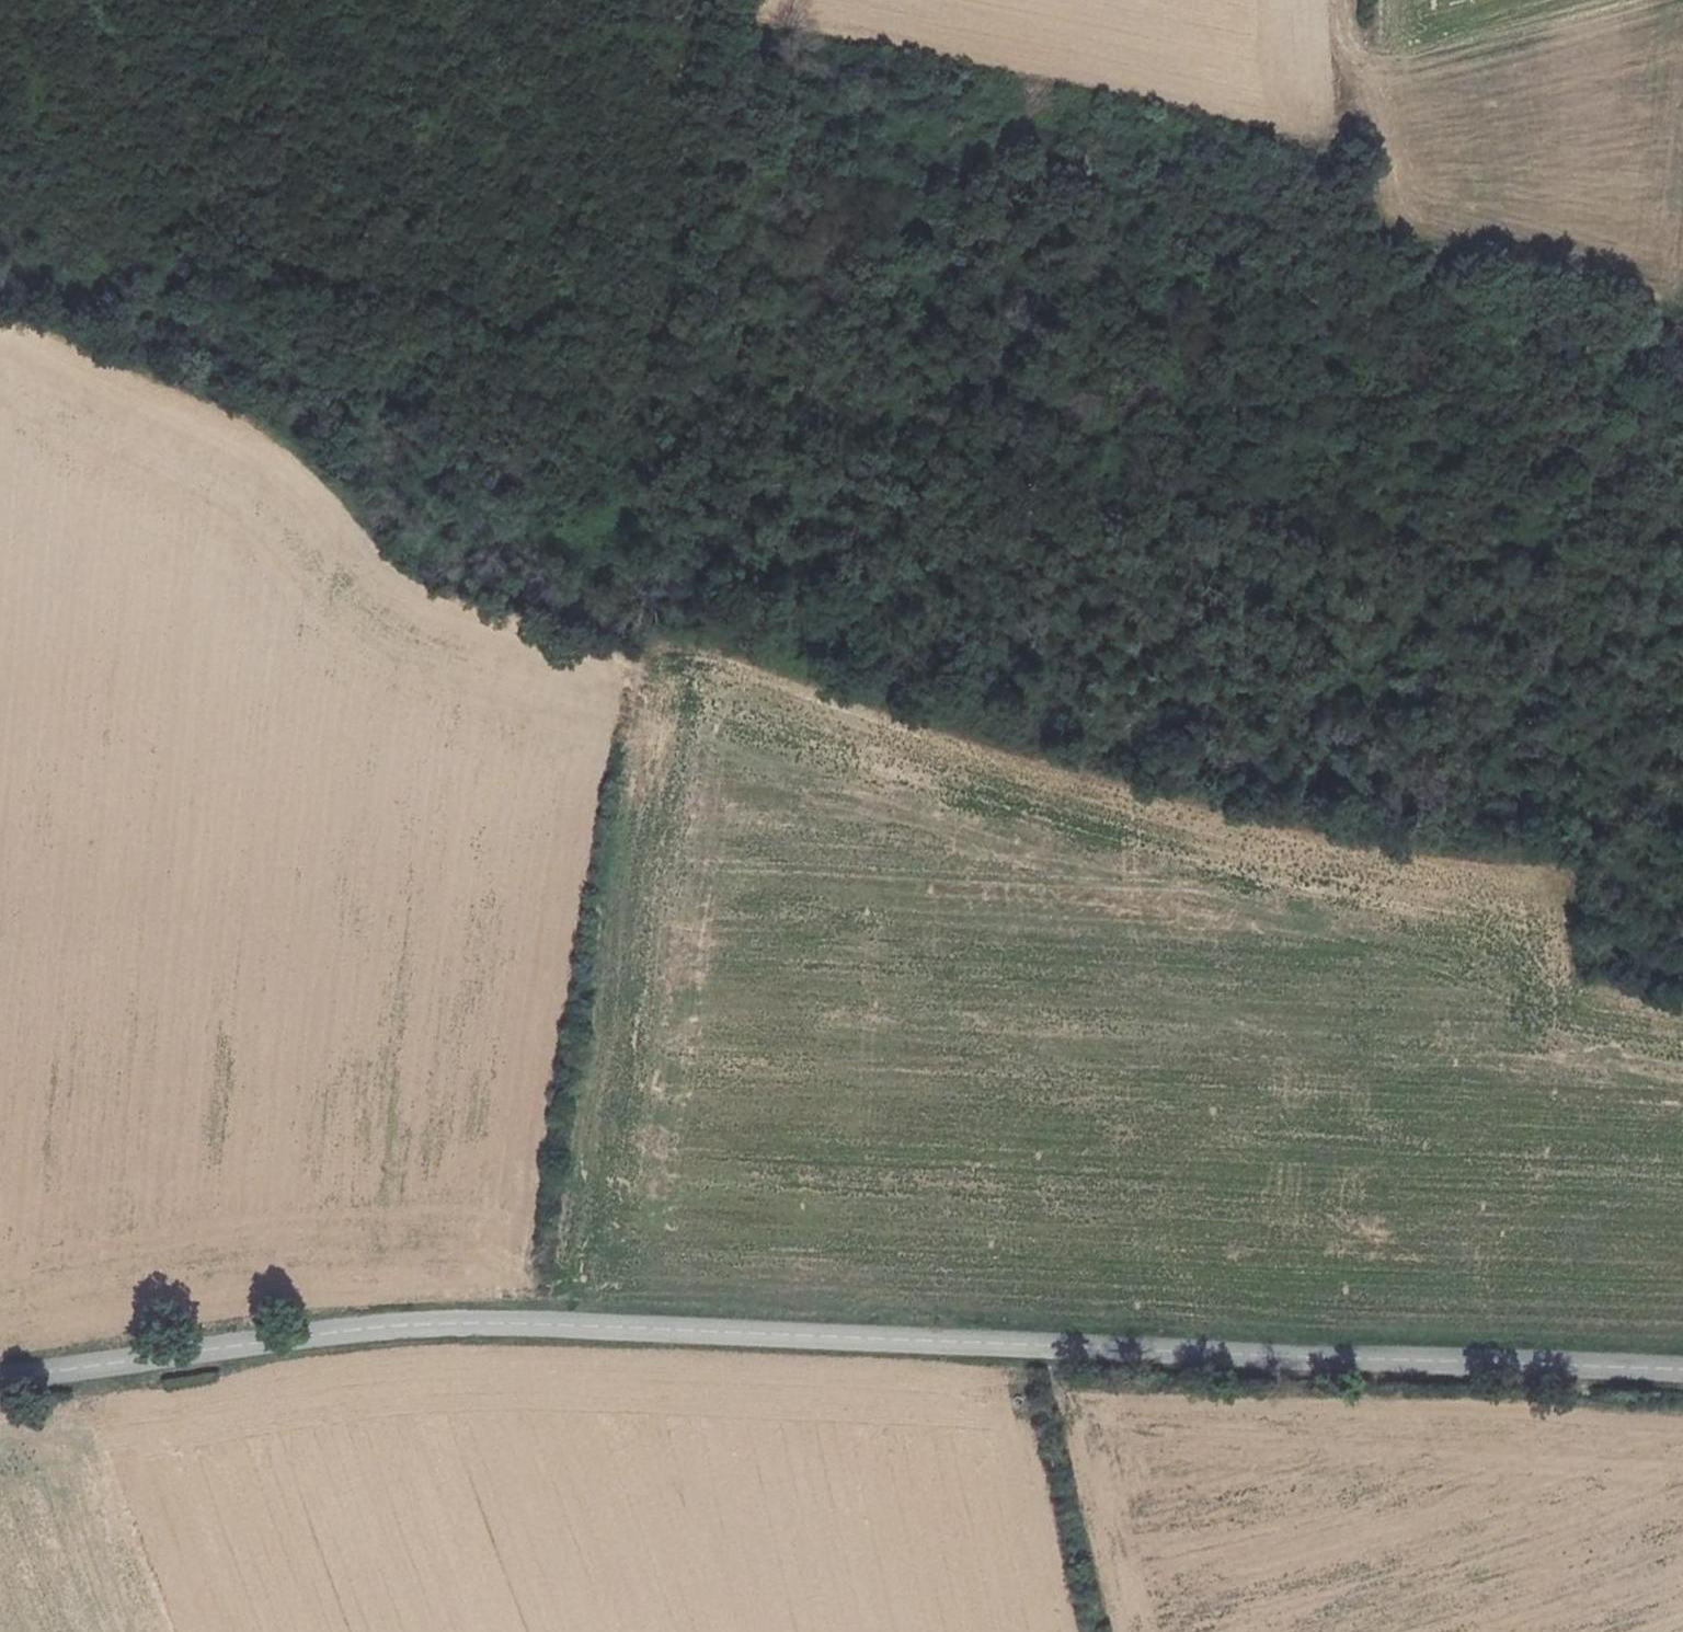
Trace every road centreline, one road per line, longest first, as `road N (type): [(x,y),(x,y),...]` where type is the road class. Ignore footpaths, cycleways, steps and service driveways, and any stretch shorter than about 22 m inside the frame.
road 1 (unclassified): [(0,1381),(249,1337),(523,1323),(1682,1371)]
road 2 (track): [(1682,4),(1381,85),(1332,61),(1327,0)]

